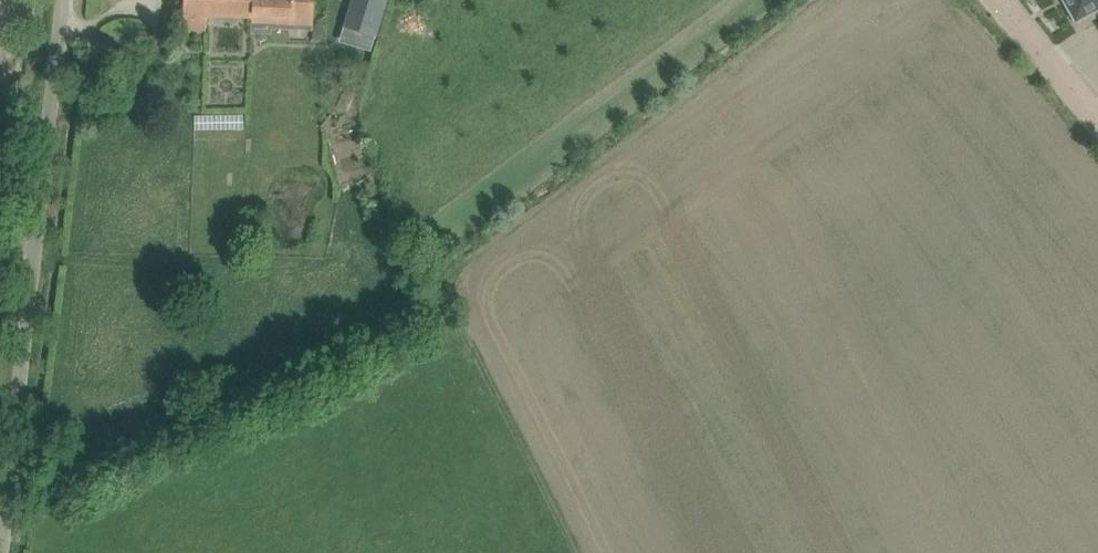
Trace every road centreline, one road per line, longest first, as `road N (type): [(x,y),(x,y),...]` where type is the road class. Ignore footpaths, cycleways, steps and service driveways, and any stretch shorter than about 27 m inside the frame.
road 1 (unclassified): [(1,552),(64,0)]
road 2 (unclassified): [(1097,117),(997,0)]

